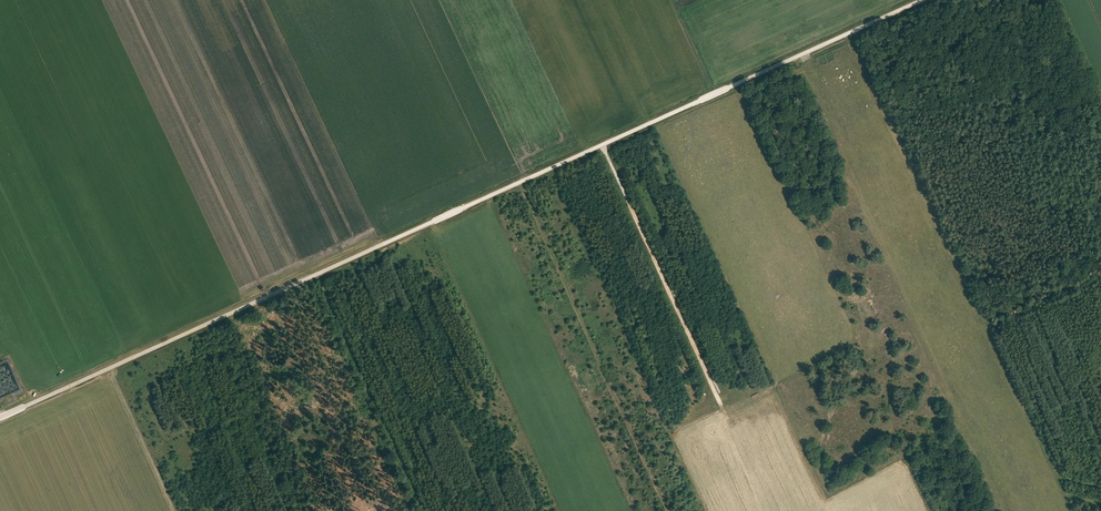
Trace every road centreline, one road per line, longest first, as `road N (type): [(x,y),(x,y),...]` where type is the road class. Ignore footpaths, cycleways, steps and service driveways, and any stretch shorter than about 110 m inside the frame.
road 1 (unclassified): [(0,418),(925,0)]
road 2 (track): [(847,36),(1054,470),(1100,488)]
road 3 (track): [(318,274),(424,510)]

